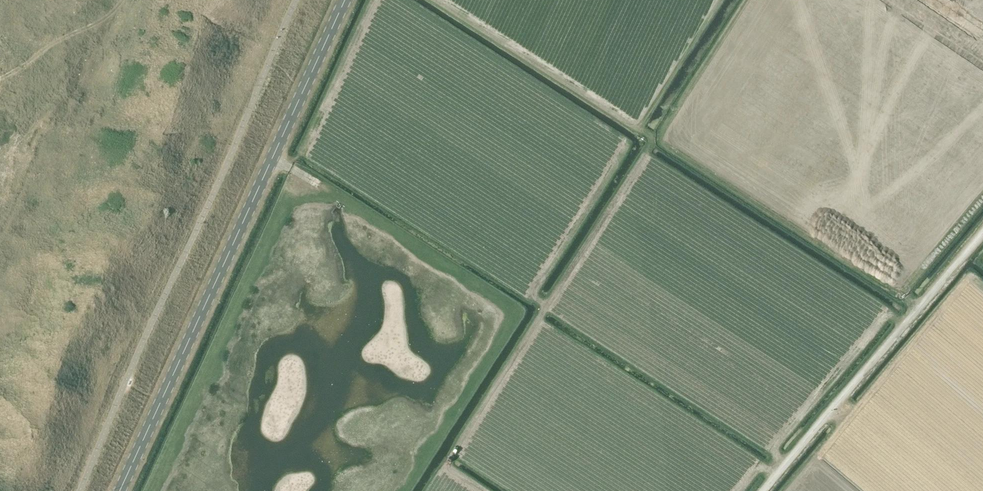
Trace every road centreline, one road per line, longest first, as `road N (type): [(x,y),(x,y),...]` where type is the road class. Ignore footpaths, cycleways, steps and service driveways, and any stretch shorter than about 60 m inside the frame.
road 1 (secondary): [(120,490),(345,0)]
road 2 (track): [(763,490),(982,232)]
road 3 (track): [(653,138),(918,308)]
road 4 (track): [(436,0),(653,138),(634,171)]
road 5 (track): [(125,0),(0,78)]

